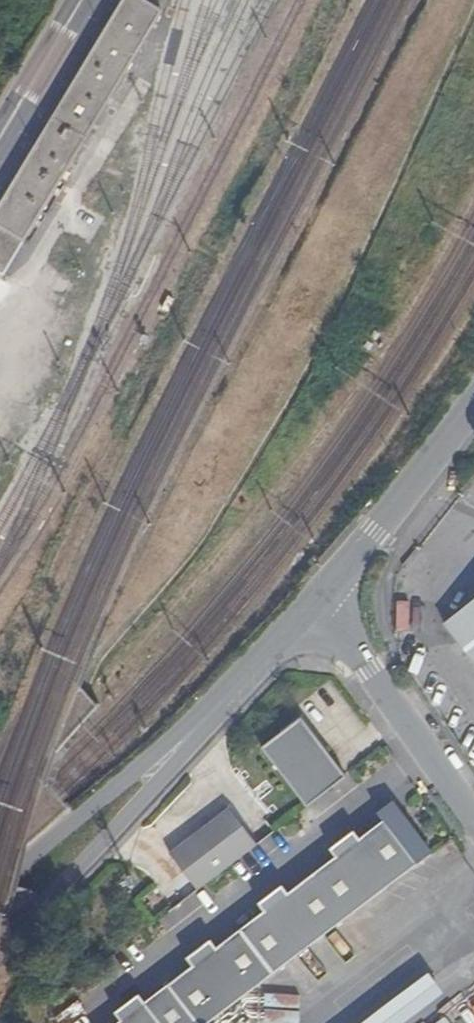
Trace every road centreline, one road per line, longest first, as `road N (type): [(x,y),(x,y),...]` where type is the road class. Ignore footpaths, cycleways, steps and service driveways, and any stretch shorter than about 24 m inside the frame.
road 1 (unclassified): [(0,944),(196,741),(240,680)]
road 2 (unclassified): [(240,680),(0,883)]
road 3 (unclassified): [(473,828),(317,601)]
road 4 (unclassified): [(317,601),(473,400)]
road 5 (unclassified): [(0,137),(81,0)]

